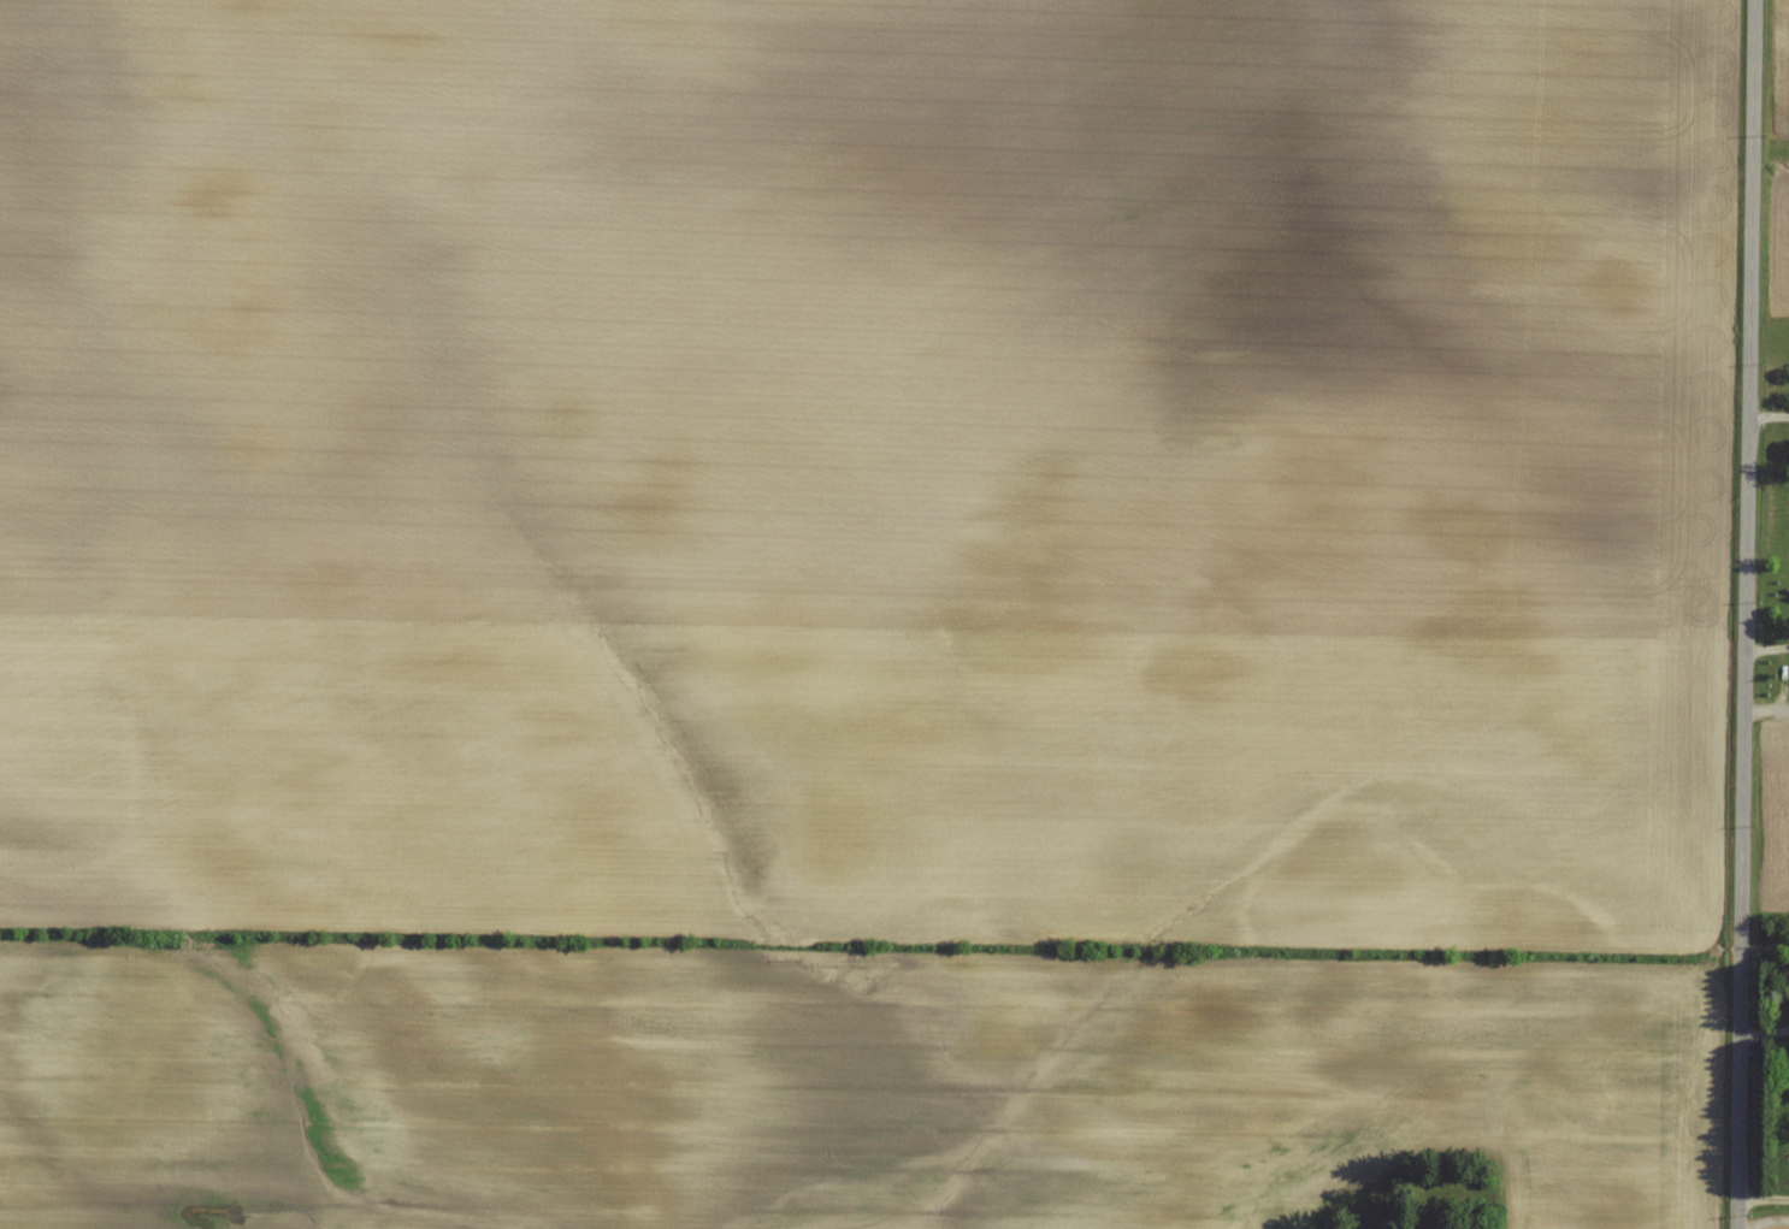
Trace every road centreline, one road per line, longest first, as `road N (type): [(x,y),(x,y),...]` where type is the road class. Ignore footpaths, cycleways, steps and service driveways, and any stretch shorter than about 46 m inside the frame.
road 1 (residential): [(1734,1228),(1752,0)]

